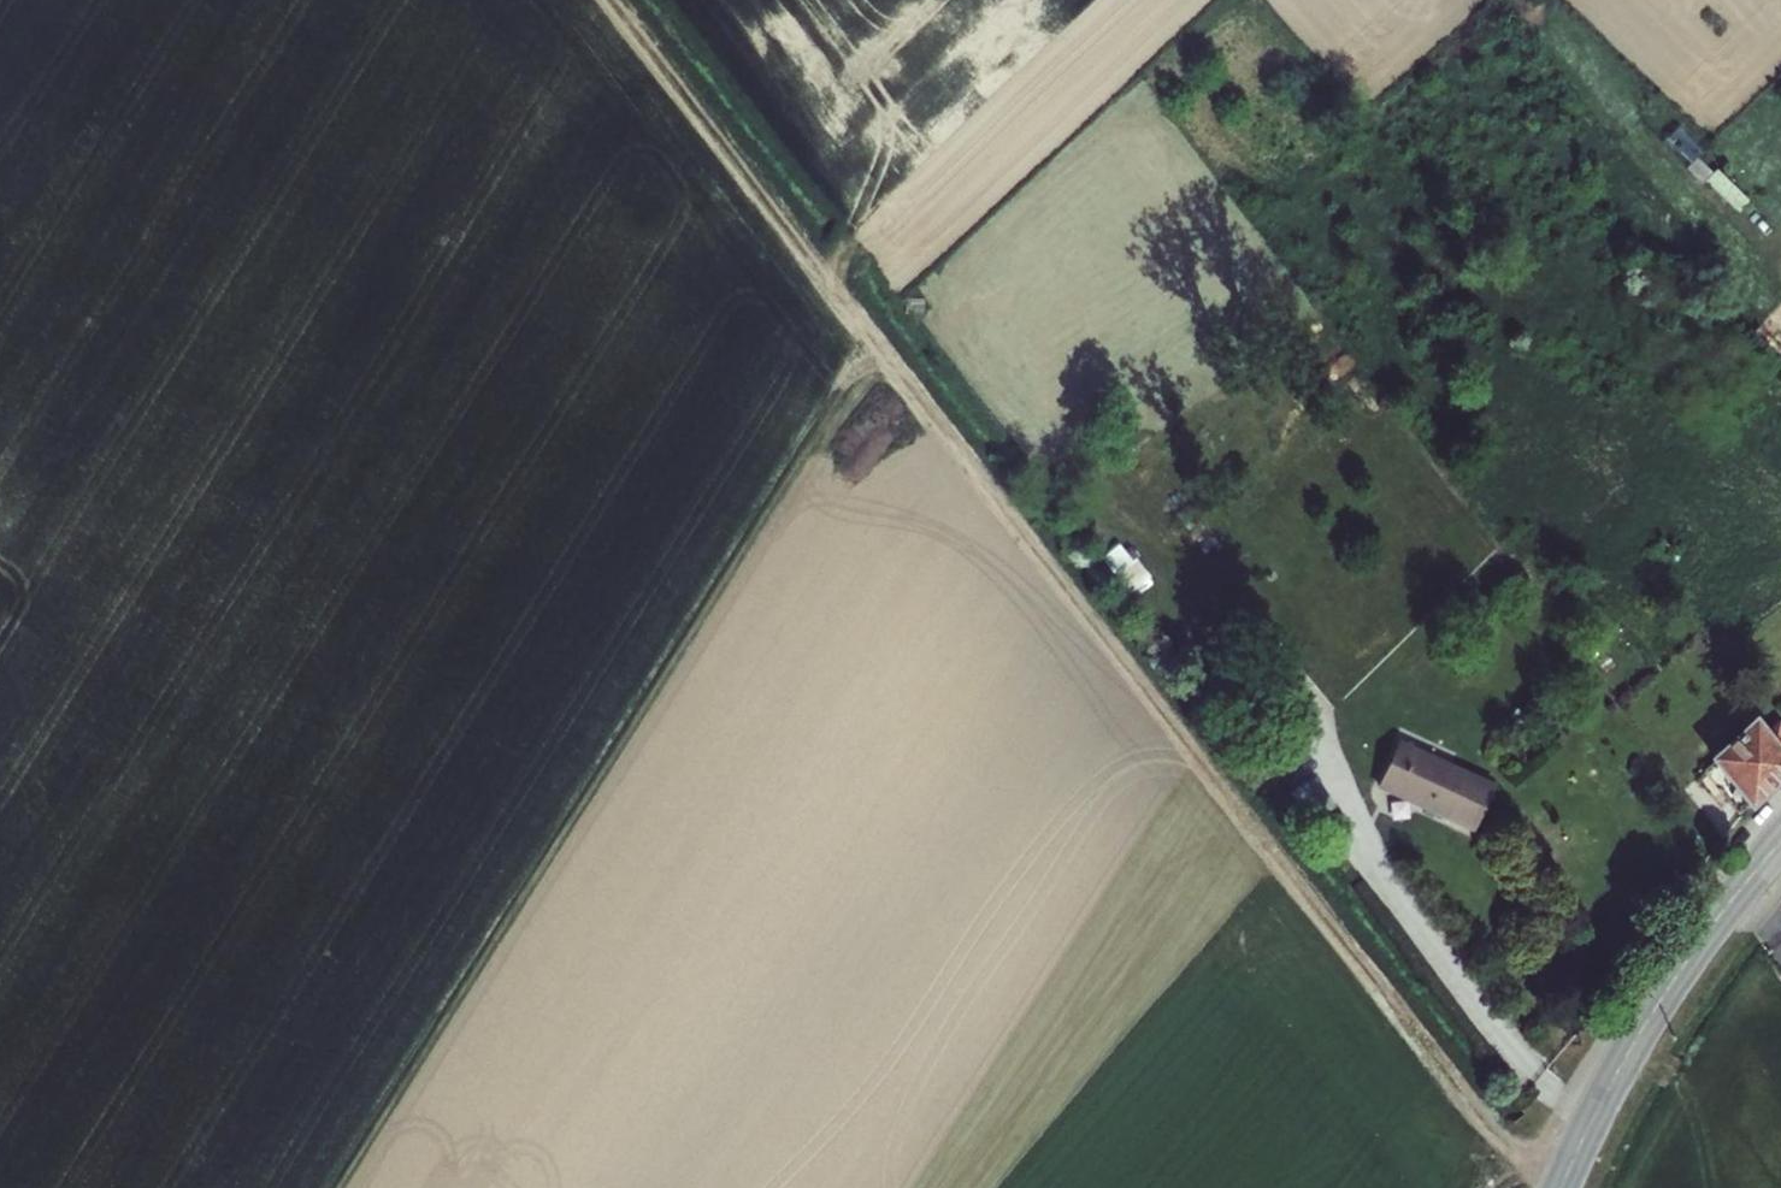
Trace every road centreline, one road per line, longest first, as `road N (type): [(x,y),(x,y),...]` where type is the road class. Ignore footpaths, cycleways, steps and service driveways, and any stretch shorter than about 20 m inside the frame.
road 1 (track): [(1552,1187),(1485,1120),(611,0)]
road 2 (tertiary): [(1780,838),(1679,969),(1559,1187)]

